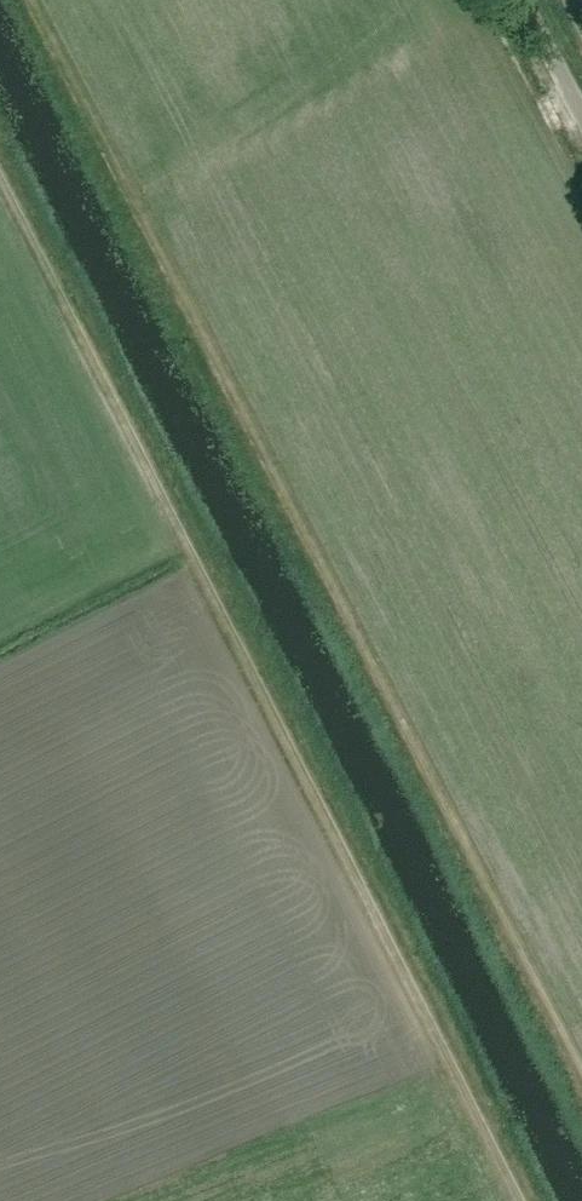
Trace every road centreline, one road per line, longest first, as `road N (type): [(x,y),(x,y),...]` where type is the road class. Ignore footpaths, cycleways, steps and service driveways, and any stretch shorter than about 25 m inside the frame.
road 1 (track): [(520,1200),(0,174)]
road 2 (unclassified): [(581,115),(522,0)]

